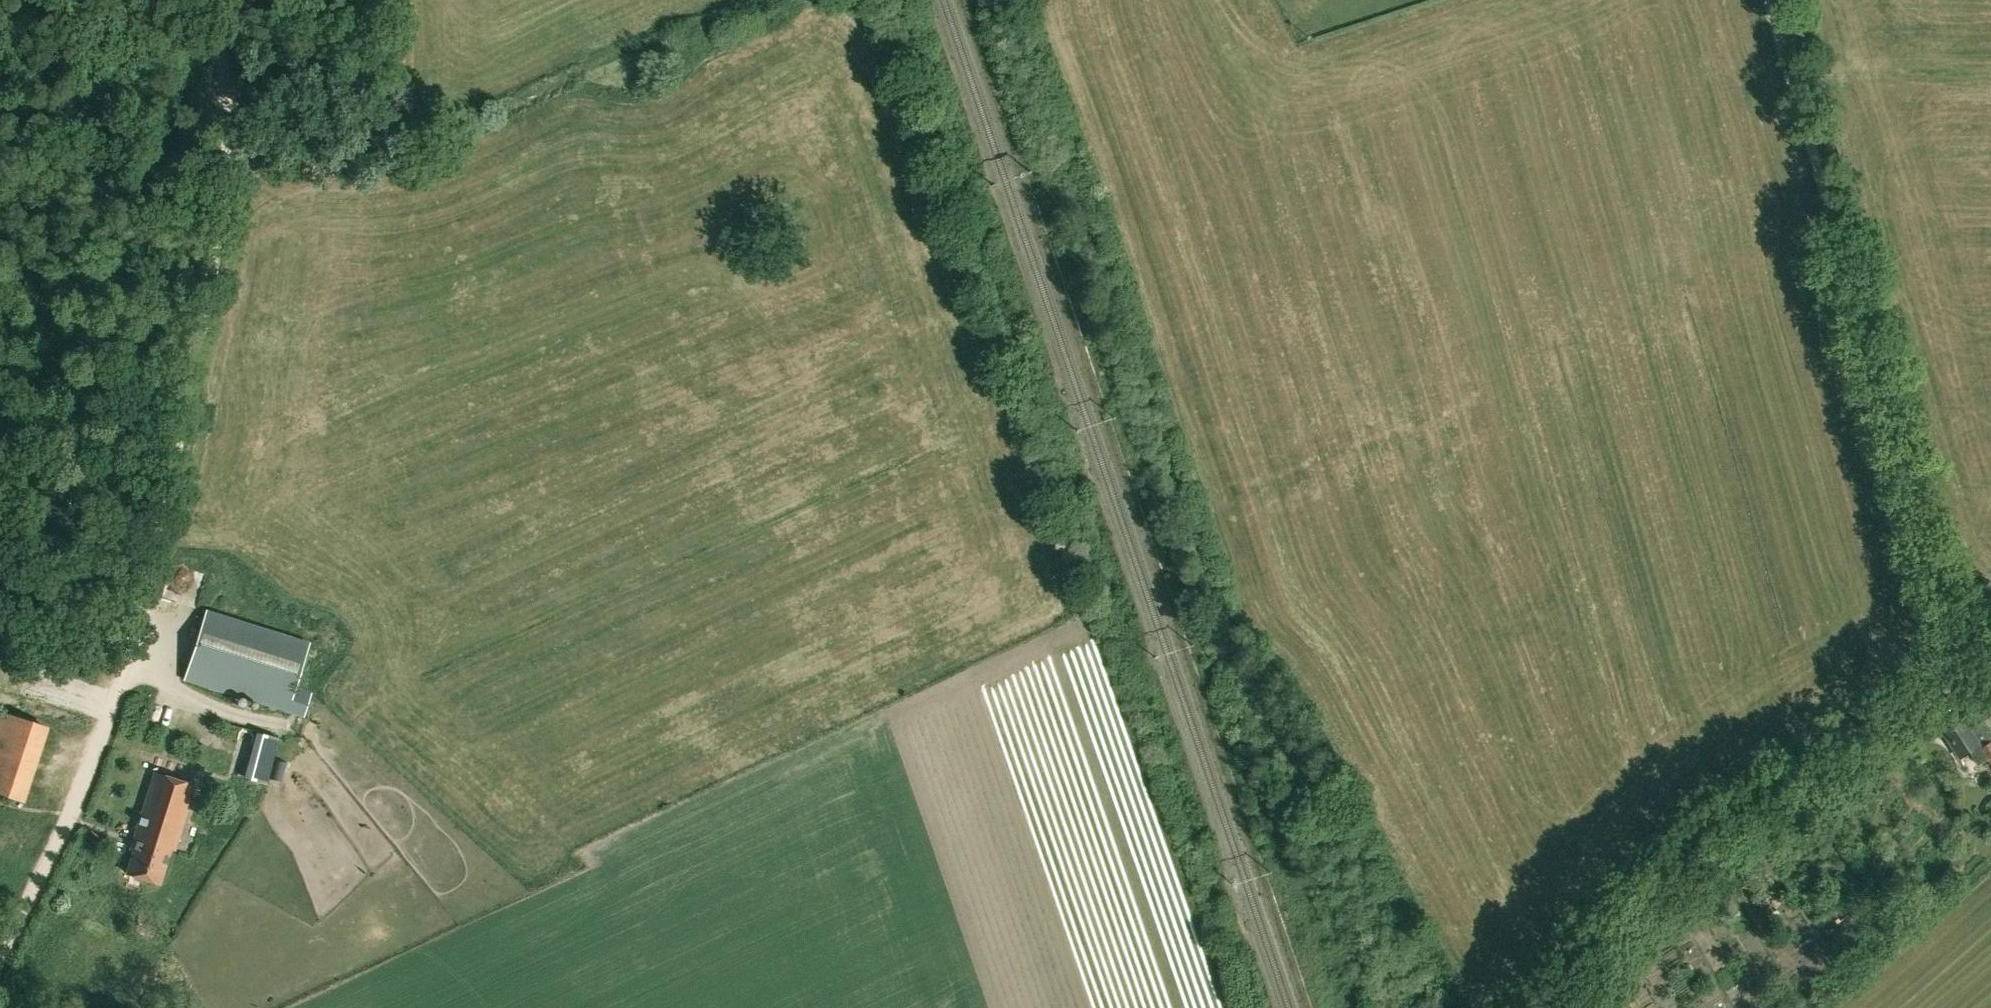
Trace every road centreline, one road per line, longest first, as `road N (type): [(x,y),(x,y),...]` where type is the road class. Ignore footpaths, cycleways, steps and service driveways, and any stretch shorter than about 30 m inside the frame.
road 1 (track): [(0,950),(127,645),(213,248),(223,167),(213,0)]
road 2 (track): [(1966,663),(1771,0)]
road 3 (tertiary): [(1550,1007),(1723,834),(1990,647)]

